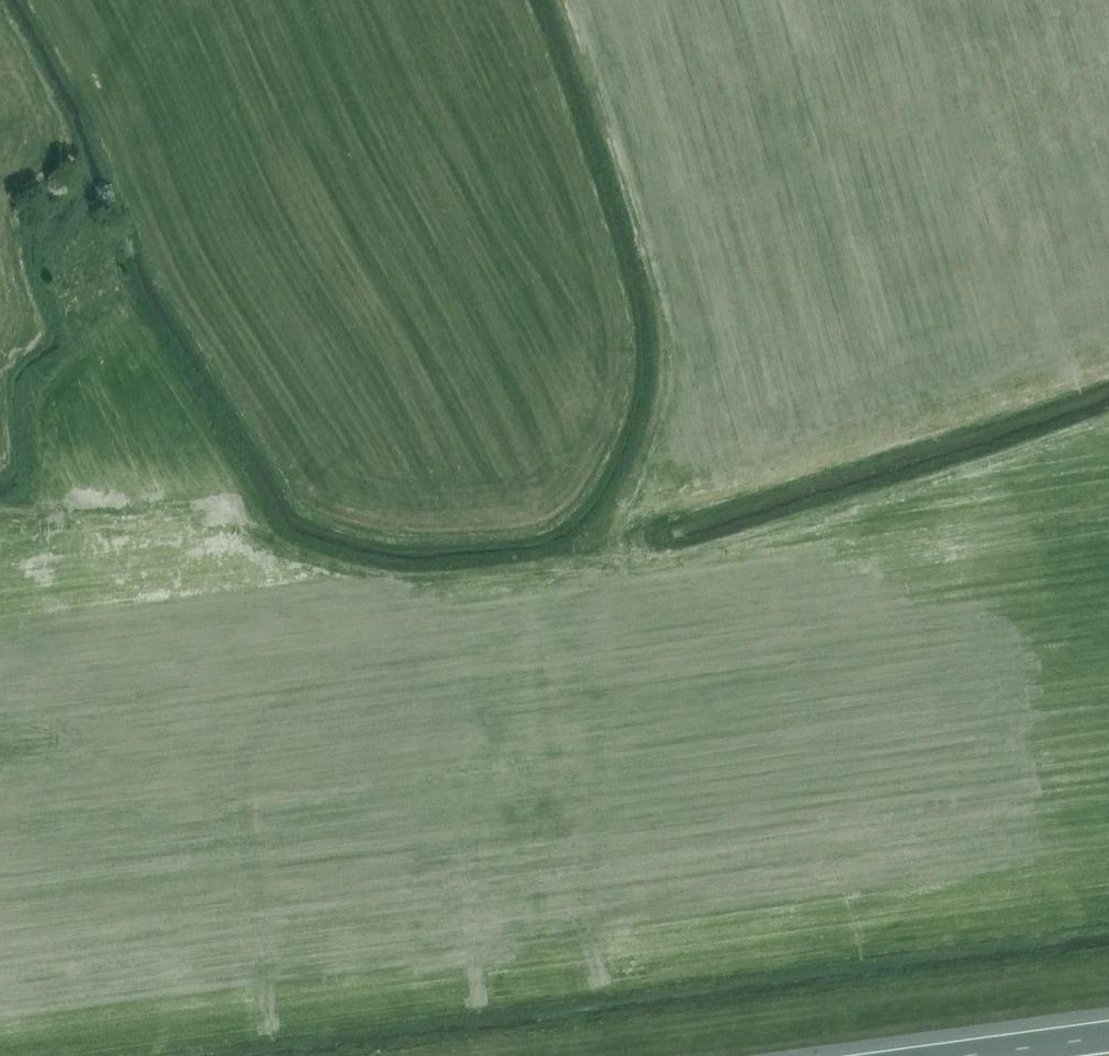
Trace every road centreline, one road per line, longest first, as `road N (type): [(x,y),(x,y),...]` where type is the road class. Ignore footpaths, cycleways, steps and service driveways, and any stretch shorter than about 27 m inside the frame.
road 1 (motorway): [(1108,1036),(963,1055)]

